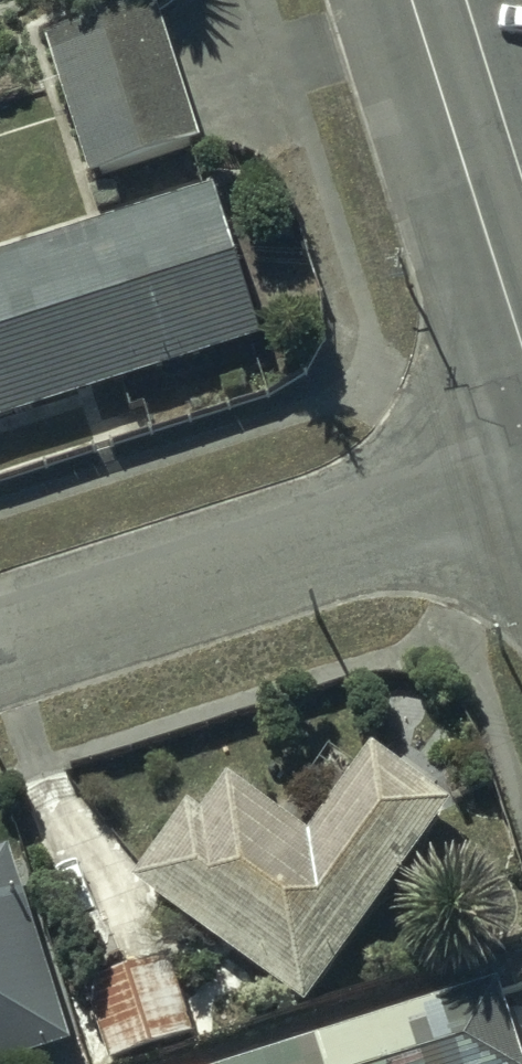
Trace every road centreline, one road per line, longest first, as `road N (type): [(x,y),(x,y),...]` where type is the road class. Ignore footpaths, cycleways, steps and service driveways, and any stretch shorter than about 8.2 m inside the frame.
road 1 (residential): [(521,472),(0,643)]
road 2 (residential): [(413,0),(521,340)]

